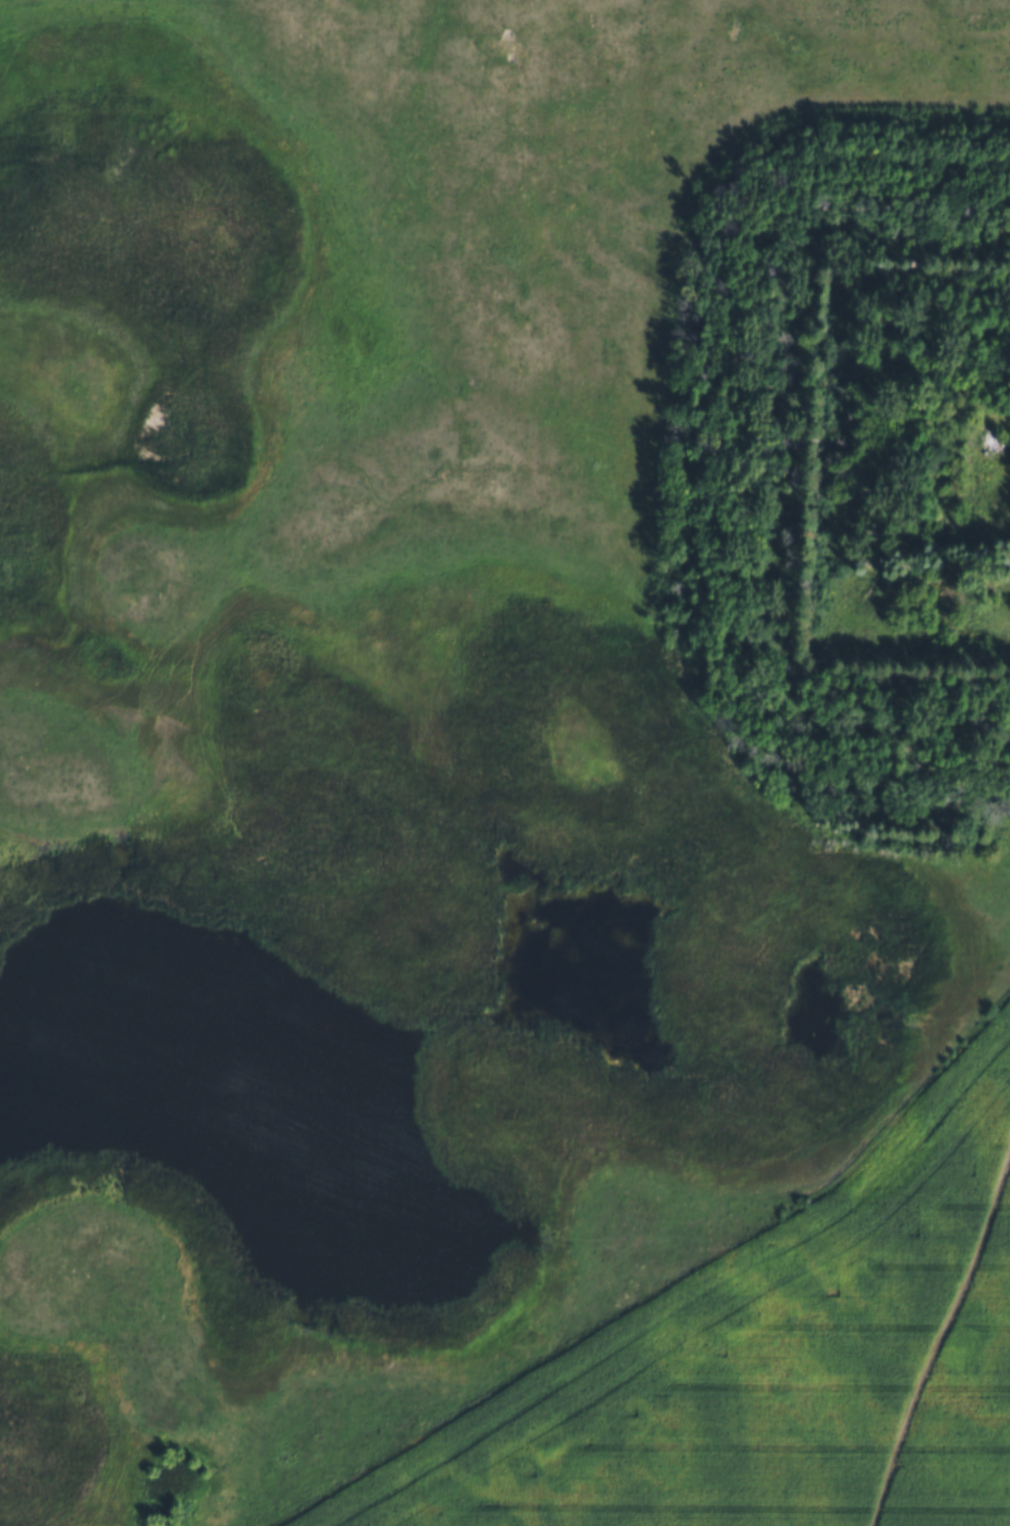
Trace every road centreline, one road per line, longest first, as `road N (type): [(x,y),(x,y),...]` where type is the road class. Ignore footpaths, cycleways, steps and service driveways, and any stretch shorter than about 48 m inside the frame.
road 1 (track): [(1009,1131),(981,1249),(887,1439),(870,1525)]

